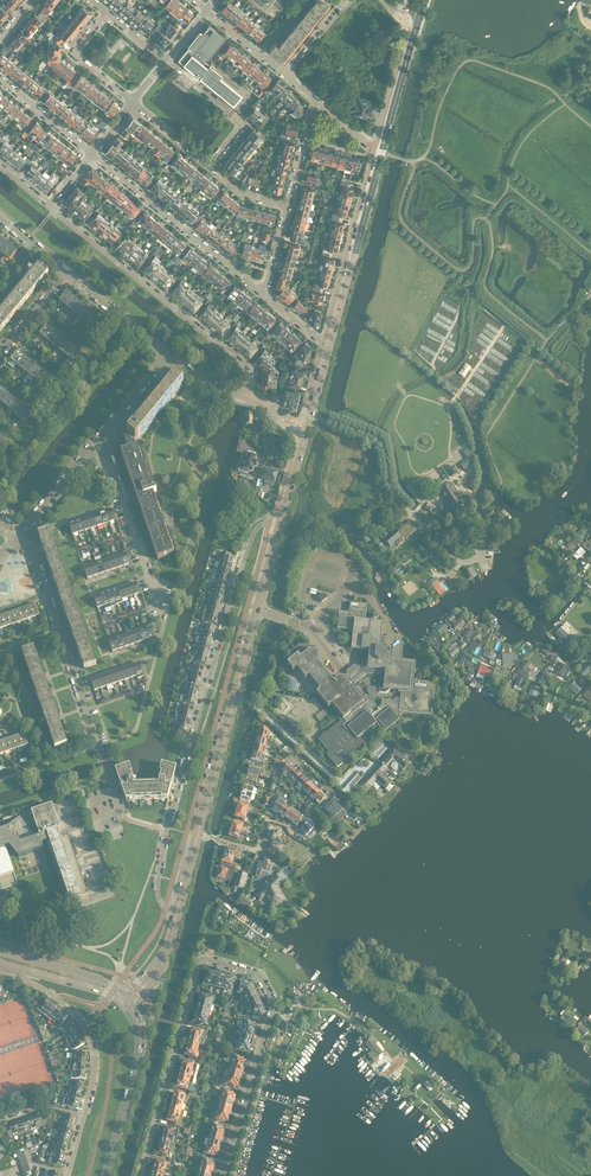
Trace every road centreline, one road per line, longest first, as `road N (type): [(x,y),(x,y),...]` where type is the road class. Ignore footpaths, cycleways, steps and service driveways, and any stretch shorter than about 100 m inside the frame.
road 1 (residential): [(138,1175),(197,964),(207,959),(259,975),(275,1005),(222,1175)]
road 2 (residential): [(269,523),(253,535),(166,835),(157,893),(175,909)]
road 3 (tertiary): [(331,343),(420,13)]
road 4 (residential): [(125,819),(33,560),(15,538)]
road 5 (residential): [(251,399),(240,363),(49,205)]
road 6 (residential): [(264,293),(92,154)]
road 7 (residential): [(0,973),(37,985),(84,1026),(95,1065),(85,1116)]
road 8 (residential): [(161,615),(116,481),(87,451)]
road 9 (tertiary): [(233,698),(281,524)]
road 10 (residential): [(258,851),(287,760),(292,756),(328,791)]
road 11 (tertiary): [(200,835),(233,698)]
road 12 (tertiary): [(233,698),(195,833)]
road 13 (tertiary): [(127,993),(0,952)]
road 14 (tertiary): [(0,964),(121,1004)]
road 15 (residential): [(69,273),(167,354)]
road 16 (residential): [(87,451),(167,354)]
road 17 (residential): [(107,13),(76,53),(132,101)]
road 18 (tertiary): [(106,1175),(138,1055)]

